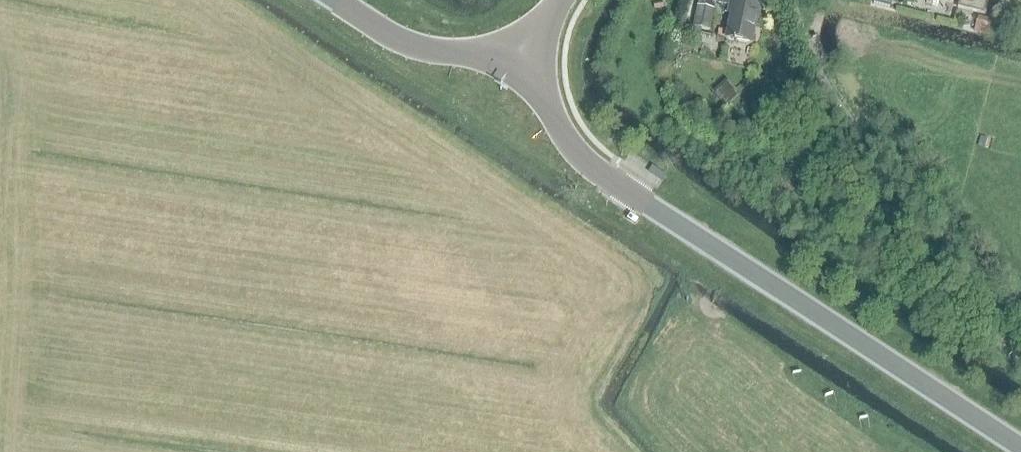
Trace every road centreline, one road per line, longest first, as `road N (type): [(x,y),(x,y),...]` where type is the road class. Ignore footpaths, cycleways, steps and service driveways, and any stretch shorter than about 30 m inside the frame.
road 1 (primary): [(1020,448),(594,168),(509,70)]
road 2 (unclassified): [(1020,361),(950,239),(834,101),(787,0)]
road 3 (primary): [(509,70),(389,35),(336,0)]

